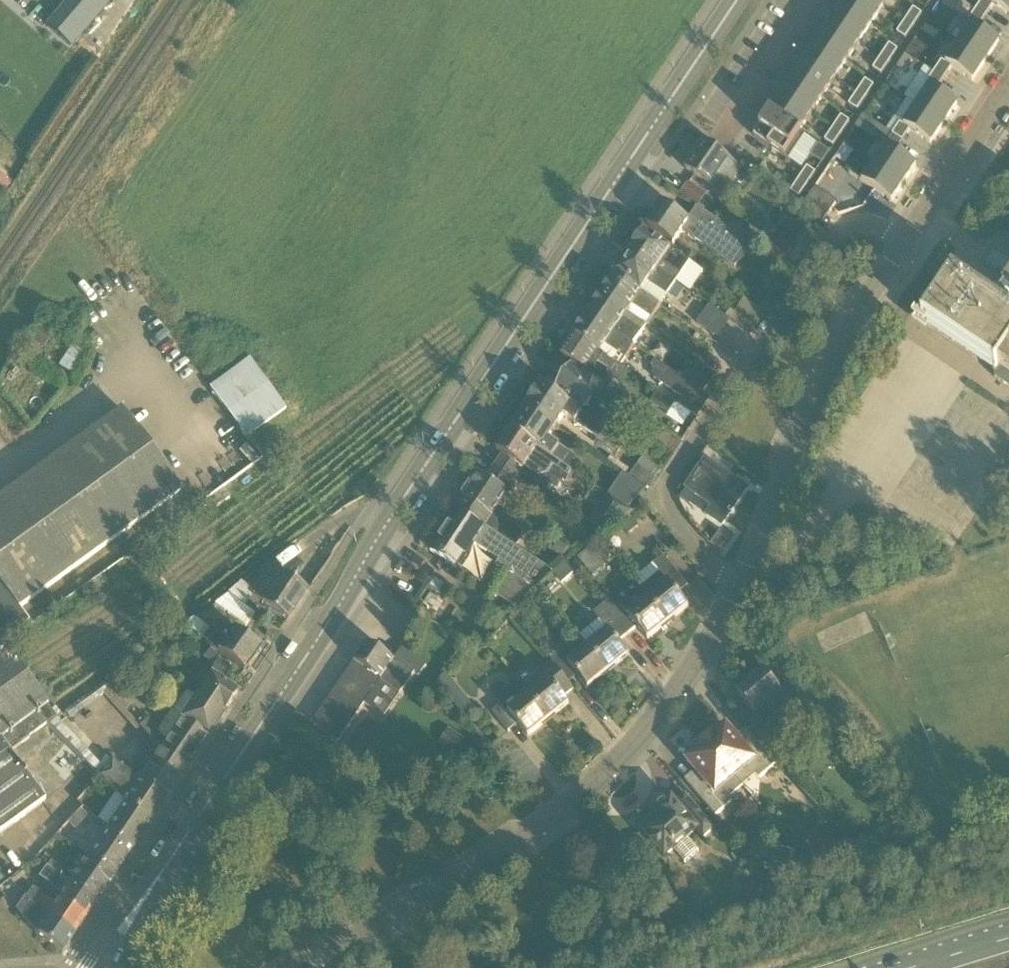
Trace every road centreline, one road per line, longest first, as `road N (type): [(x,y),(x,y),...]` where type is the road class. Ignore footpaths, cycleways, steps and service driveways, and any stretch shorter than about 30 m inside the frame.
road 1 (tertiary): [(739,0),(174,856)]
road 2 (residential): [(302,967),(574,806),(667,708),(740,583)]
road 3 (residential): [(740,583),(718,571),(663,509),(663,493),(840,231),(872,224),(916,245)]
road 4 (residential): [(740,583),(807,415),(916,245)]
road 5 (residential): [(916,245),(1008,99)]
road 6 (residential): [(814,0),(723,140)]
road 7 (tertiary): [(174,856),(83,967)]
road 8 (tertiary): [(114,967),(174,856)]

